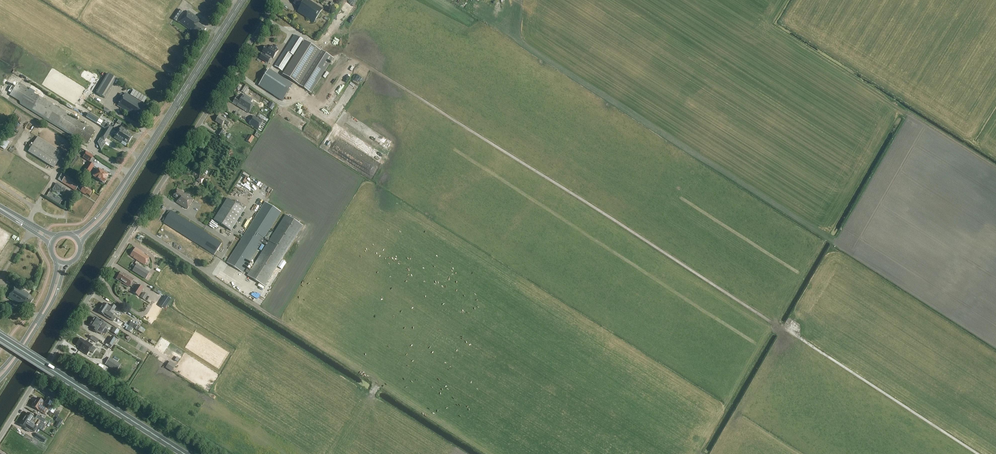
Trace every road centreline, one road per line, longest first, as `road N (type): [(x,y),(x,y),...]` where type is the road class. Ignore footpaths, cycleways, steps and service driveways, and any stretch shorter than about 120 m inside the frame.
road 1 (unclassified): [(0,437),(277,0)]
road 2 (primary): [(124,185),(242,0)]
road 3 (trunk): [(184,453),(0,337)]
road 4 (primary): [(0,379),(54,300),(67,263)]
road 5 (primary): [(58,261),(48,297),(0,370)]

